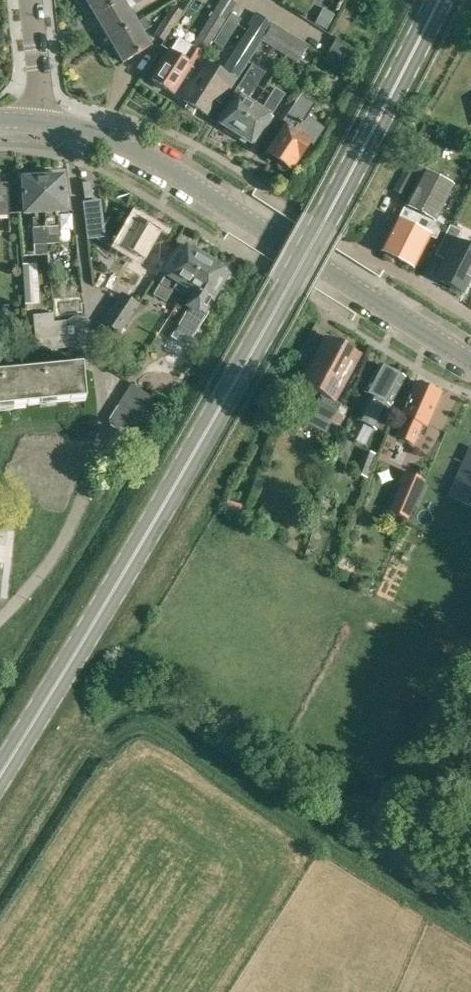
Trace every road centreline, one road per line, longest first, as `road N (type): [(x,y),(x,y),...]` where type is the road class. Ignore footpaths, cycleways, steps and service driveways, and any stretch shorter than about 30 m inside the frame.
road 1 (secondary): [(0,778),(181,478),(439,0)]
road 2 (secondary): [(470,358),(141,155),(71,128)]
road 3 (residential): [(42,122),(31,0)]

